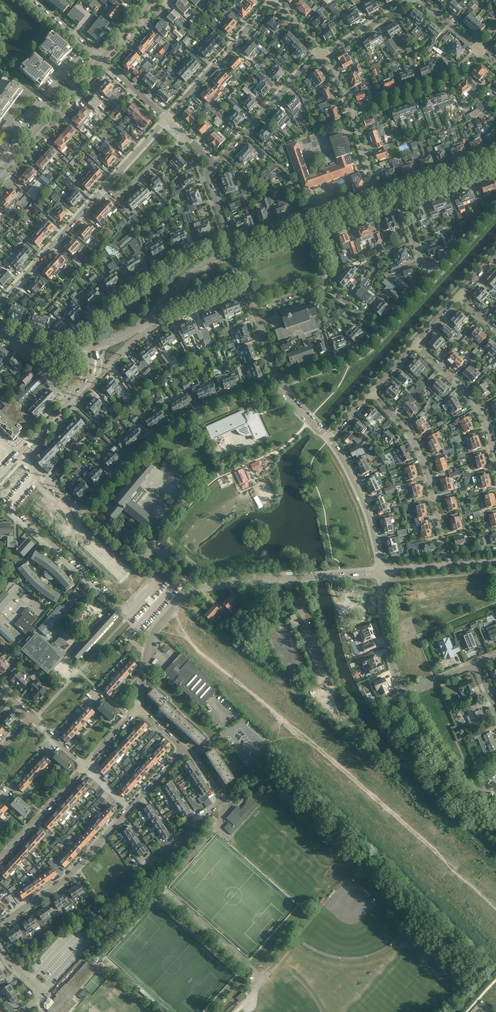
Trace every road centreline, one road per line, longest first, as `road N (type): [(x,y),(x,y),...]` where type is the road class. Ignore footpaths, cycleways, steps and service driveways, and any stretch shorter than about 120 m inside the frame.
road 1 (unclassified): [(0,501),(127,612),(156,575),(83,512)]
road 2 (track): [(237,1011),(259,975),(165,887),(219,828)]
road 3 (unclassified): [(155,630),(206,587),(381,572)]
road 4 (residential): [(279,381),(183,420),(83,512)]
road 5 (residential): [(227,235),(148,276),(68,349)]
road 6 (residential): [(450,565),(425,464),(372,392)]
road 7 (residential): [(0,926),(77,869),(130,808)]
road 8 (residential): [(0,304),(106,186)]
road 9 (residential): [(167,118),(272,0)]
road 10 (residential): [(213,164),(322,54)]
road 11 (tertiary): [(0,174),(101,61)]
road 12 (residential): [(495,463),(479,406),(415,344)]
road 13 (residential): [(480,48),(445,82),(351,114)]
road 14 (residential): [(381,572),(363,499),(329,438)]
road 15 (tertiary): [(16,456),(87,384),(93,348)]
road 16 (residential): [(481,798),(435,753),(402,695)]
road 17 (residential): [(0,861),(86,768)]
road 18 (residential): [(402,695),(381,572)]
road 19 (tertiary): [(137,328),(199,271),(235,254)]

